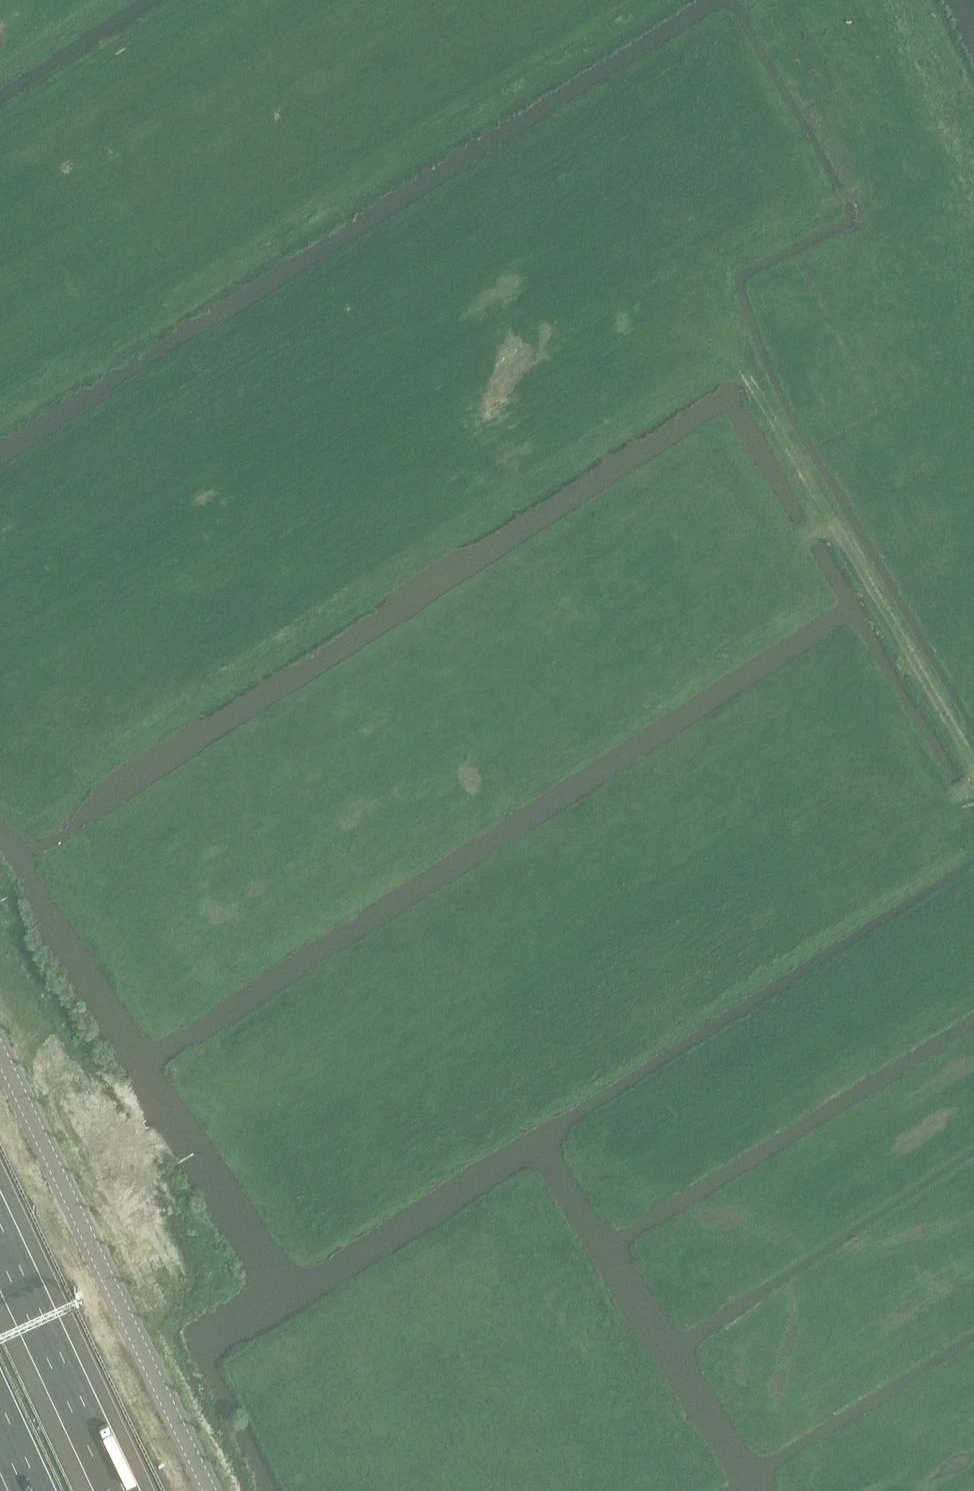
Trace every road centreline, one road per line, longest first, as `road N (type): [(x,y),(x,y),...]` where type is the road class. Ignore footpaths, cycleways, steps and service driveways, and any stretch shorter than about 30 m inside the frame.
road 1 (unclassified): [(211,1490),(0,1053)]
road 2 (motorway): [(115,1490),(0,1246)]

